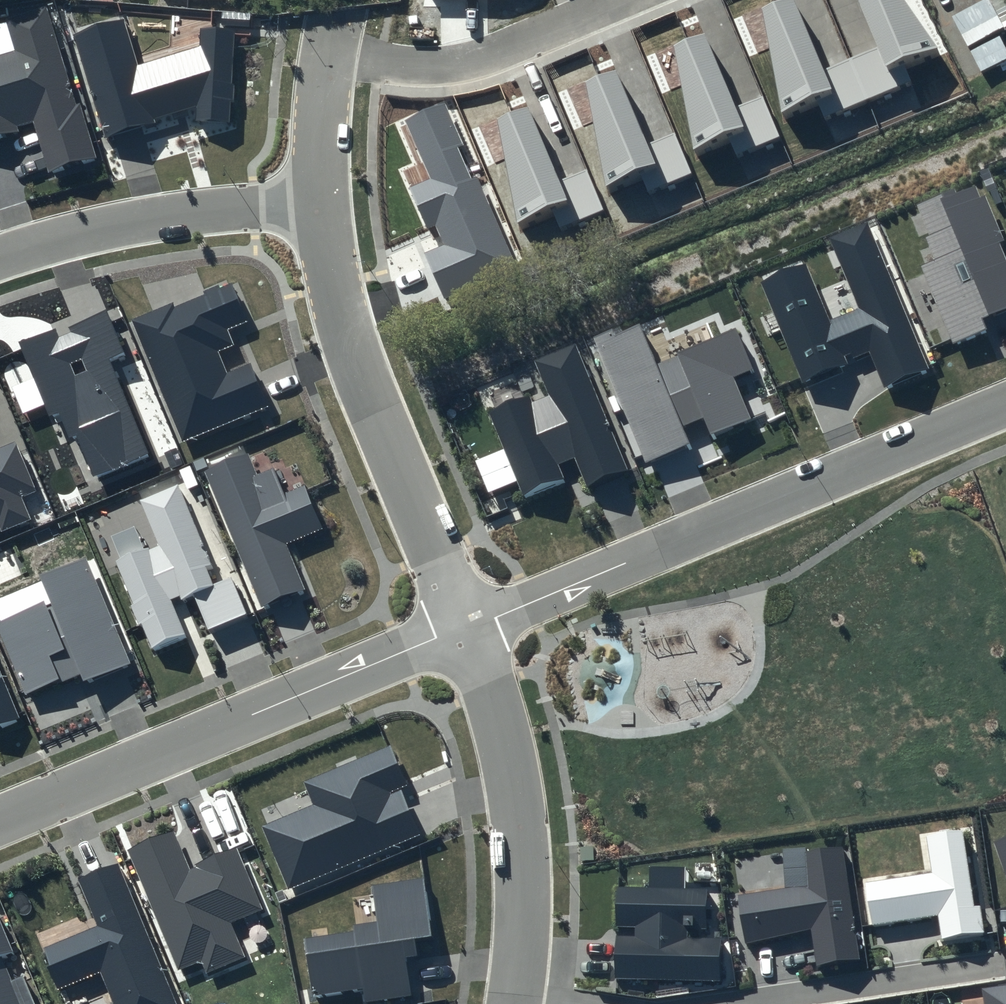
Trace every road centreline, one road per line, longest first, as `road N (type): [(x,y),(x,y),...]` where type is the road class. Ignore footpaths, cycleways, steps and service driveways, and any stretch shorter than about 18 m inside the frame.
road 1 (residential): [(465,628),(1005,401)]
road 2 (residential): [(0,822),(465,628)]
road 3 (residential): [(321,199),(350,341),(465,628)]
road 4 (residential): [(465,628),(491,694),(515,792),(524,920),(515,1003)]
road 5 (residential): [(321,199),(222,206),(82,231),(0,258)]
road 6 (residential): [(325,57),(462,66),(626,0)]
road 7 (residential): [(325,57),(321,199)]

